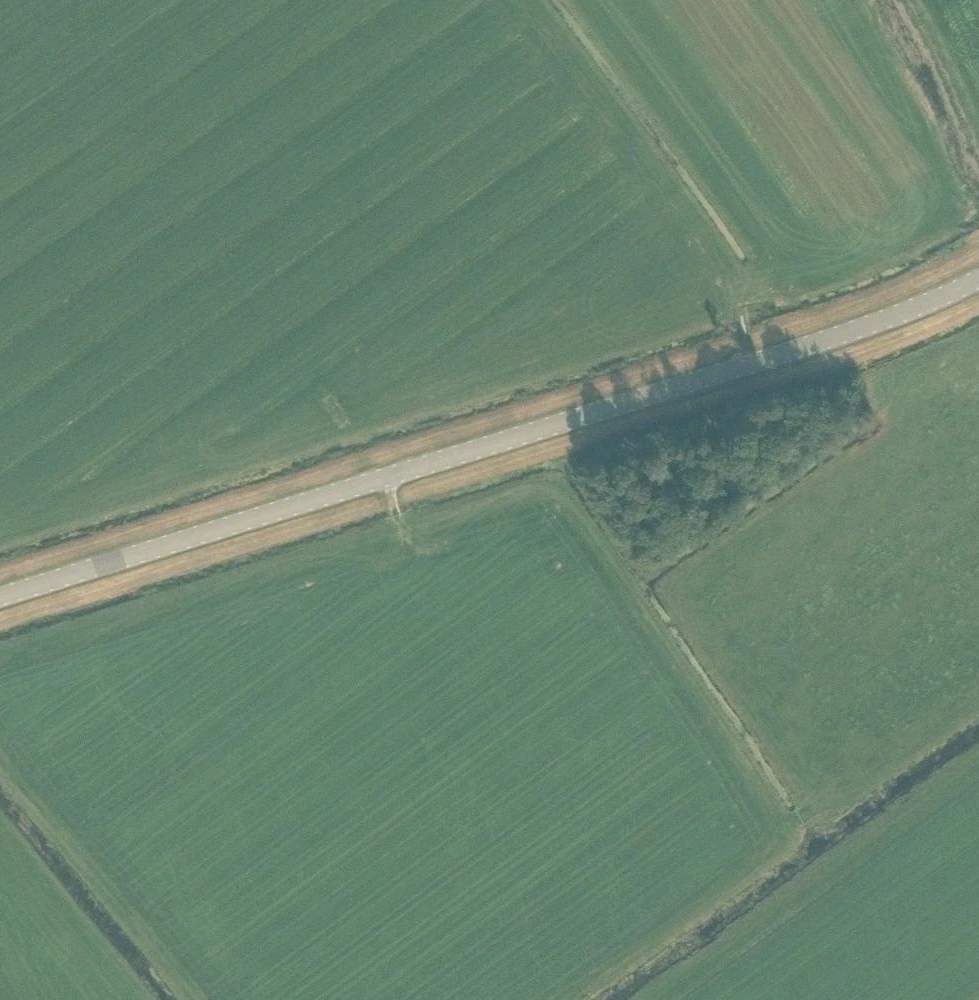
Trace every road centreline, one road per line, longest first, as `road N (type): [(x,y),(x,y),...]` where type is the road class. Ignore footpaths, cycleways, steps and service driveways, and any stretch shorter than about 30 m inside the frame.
road 1 (secondary): [(0,604),(784,357),(978,280)]

